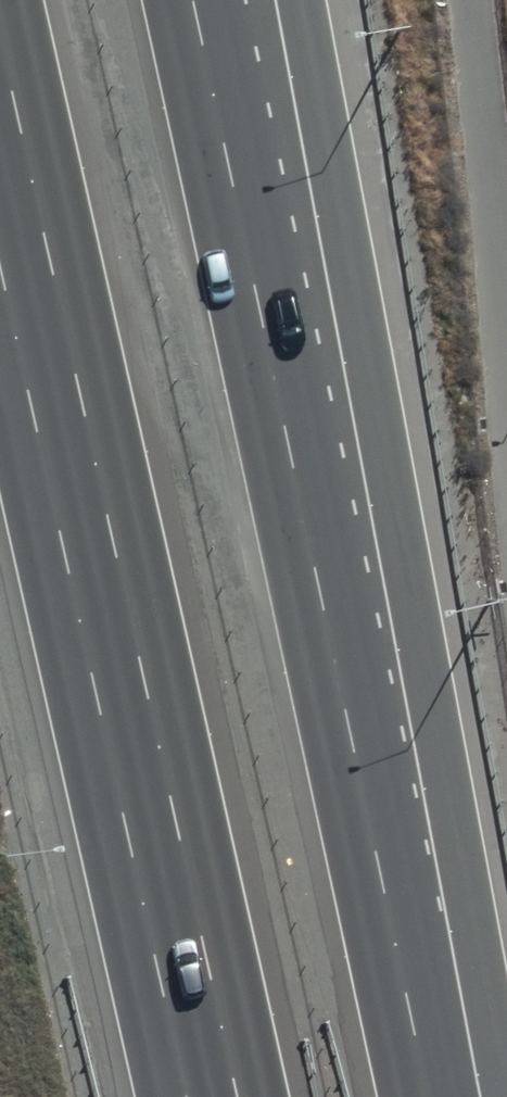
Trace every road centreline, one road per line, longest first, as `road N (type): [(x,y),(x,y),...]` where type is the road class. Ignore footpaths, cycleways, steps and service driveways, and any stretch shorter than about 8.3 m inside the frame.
road 1 (motorway): [(218,0),(455,1096)]
road 2 (motorway): [(215,1096),(0,141)]

